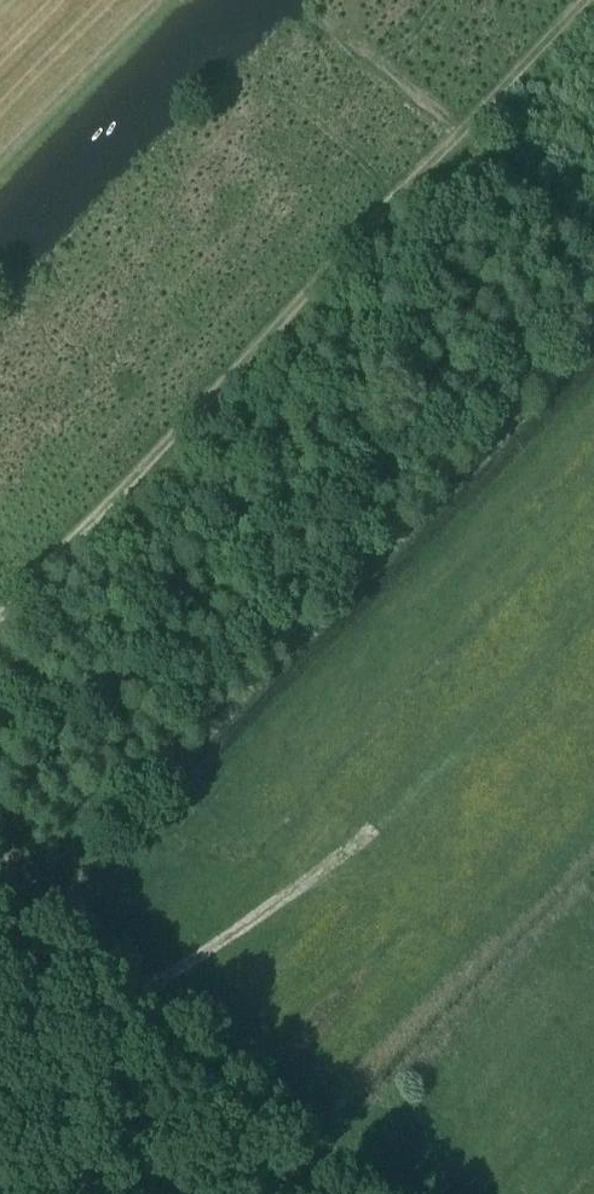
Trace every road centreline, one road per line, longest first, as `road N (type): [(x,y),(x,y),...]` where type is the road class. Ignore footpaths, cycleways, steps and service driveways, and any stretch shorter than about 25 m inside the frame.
road 1 (track): [(585,0),(0,624)]
road 2 (track): [(0,891),(25,861),(71,870),(127,796),(197,747),(593,342)]
road 3 (track): [(593,247),(349,39),(344,27),(357,0)]
road 4 (track): [(371,833),(115,1016)]
road 5 (track): [(0,1125),(115,1016)]
road 6 (track): [(115,1016),(82,999),(0,922)]

